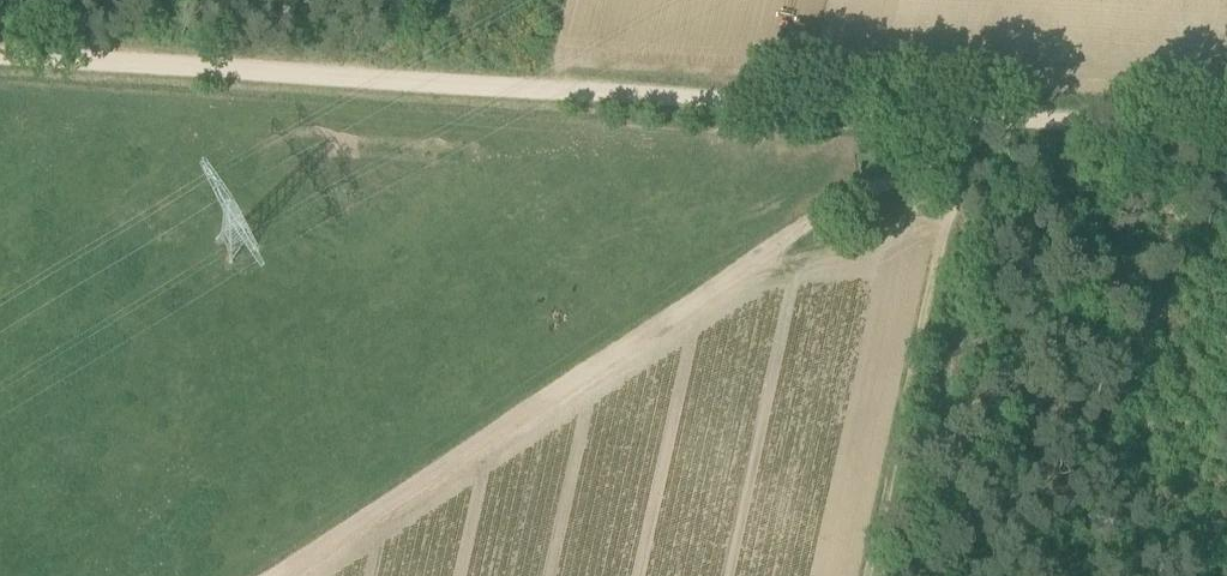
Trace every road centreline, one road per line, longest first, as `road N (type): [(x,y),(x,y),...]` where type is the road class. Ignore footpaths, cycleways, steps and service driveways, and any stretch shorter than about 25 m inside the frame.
road 1 (track): [(0,47),(972,119)]
road 2 (track): [(972,119),(280,575)]
road 3 (track): [(873,575),(972,119)]
road 4 (track): [(972,119),(1226,133)]

